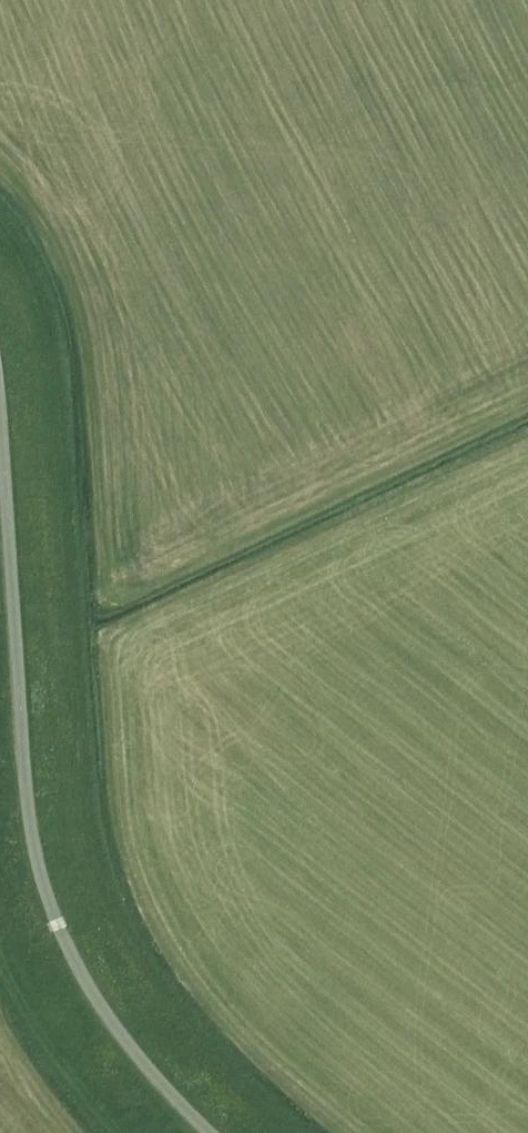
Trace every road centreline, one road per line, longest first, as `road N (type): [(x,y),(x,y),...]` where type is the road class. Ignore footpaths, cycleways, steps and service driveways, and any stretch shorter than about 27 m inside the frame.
road 1 (unclassified): [(206,1132),(79,974),(36,850),(0,375)]

